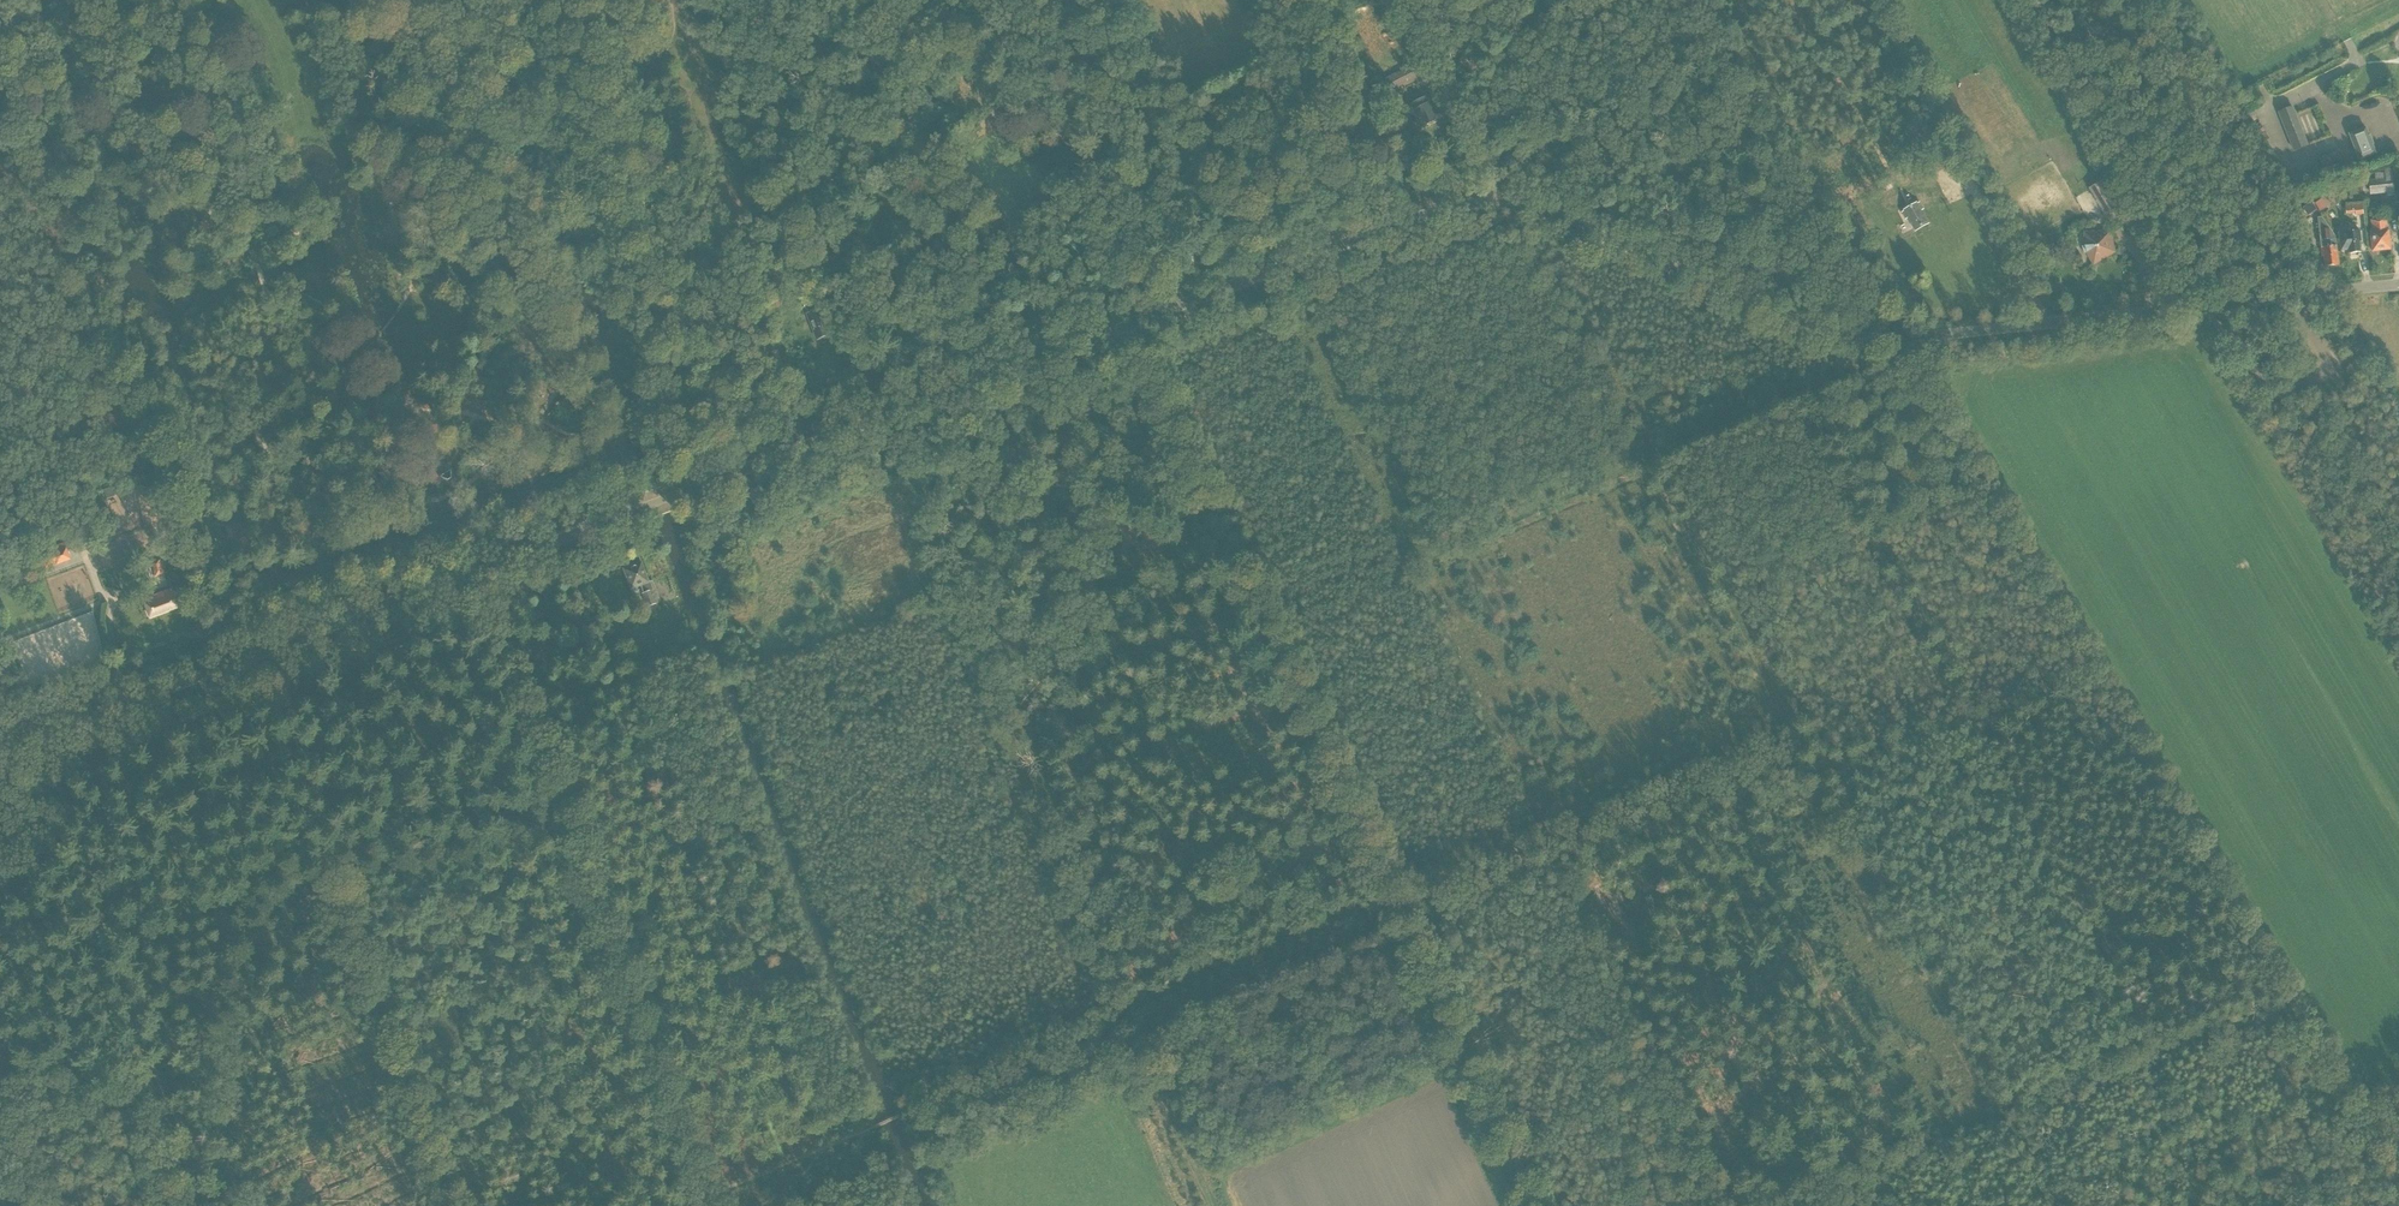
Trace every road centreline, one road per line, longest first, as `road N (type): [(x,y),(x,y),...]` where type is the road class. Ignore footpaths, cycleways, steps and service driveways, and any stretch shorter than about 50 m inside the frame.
road 1 (track): [(559,815),(702,1199)]
road 2 (track): [(468,573),(559,815)]

